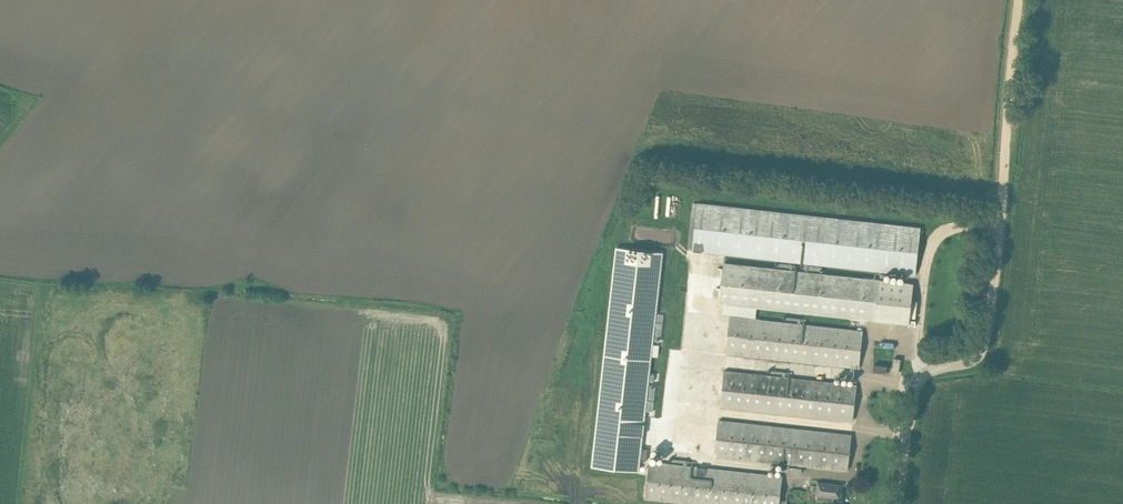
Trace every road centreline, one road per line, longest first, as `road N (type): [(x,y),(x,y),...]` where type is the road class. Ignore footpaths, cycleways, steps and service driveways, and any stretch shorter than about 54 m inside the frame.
road 1 (track): [(986,343),(1019,0)]
road 2 (unclassified): [(899,503),(913,382),(926,370),(974,361),(986,343)]

